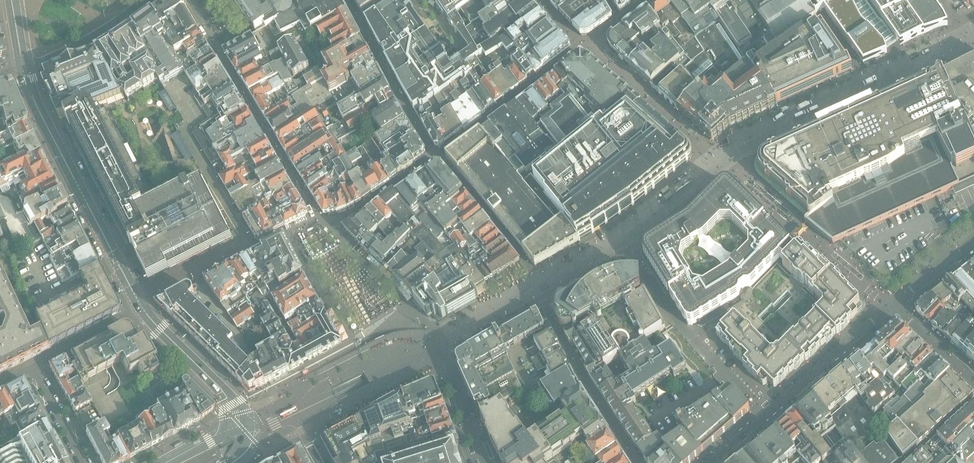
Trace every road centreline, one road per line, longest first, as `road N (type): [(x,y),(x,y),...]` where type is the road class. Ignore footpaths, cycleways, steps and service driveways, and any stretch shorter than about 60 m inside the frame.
road 1 (residential): [(713,462),(892,306)]
road 2 (tertiary): [(142,308),(34,101)]
road 3 (tertiary): [(247,424),(142,308)]
road 4 (residential): [(142,308),(259,244)]
road 5 (residential): [(32,366),(142,308)]

